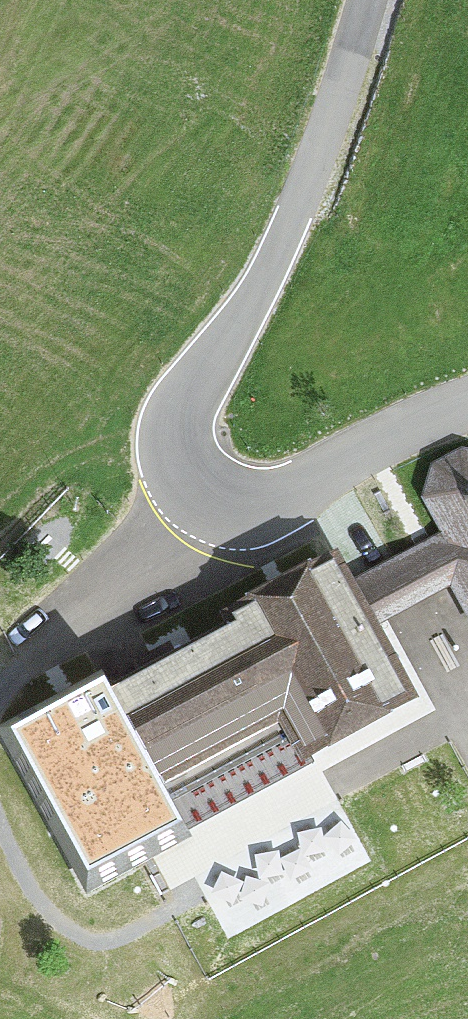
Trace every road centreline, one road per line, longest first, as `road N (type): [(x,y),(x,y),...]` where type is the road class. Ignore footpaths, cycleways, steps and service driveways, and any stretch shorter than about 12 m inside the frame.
road 1 (track): [(467,723),(441,726),(218,845),(182,903),(105,940),(85,938),(47,909),(0,822)]
road 2 (unclassified): [(201,491),(178,458),(179,416),(278,255),(366,0)]
road 3 (unclassified): [(201,491),(241,504),(273,500),(395,433),(467,404)]
road 4 (track): [(0,695),(201,491)]

